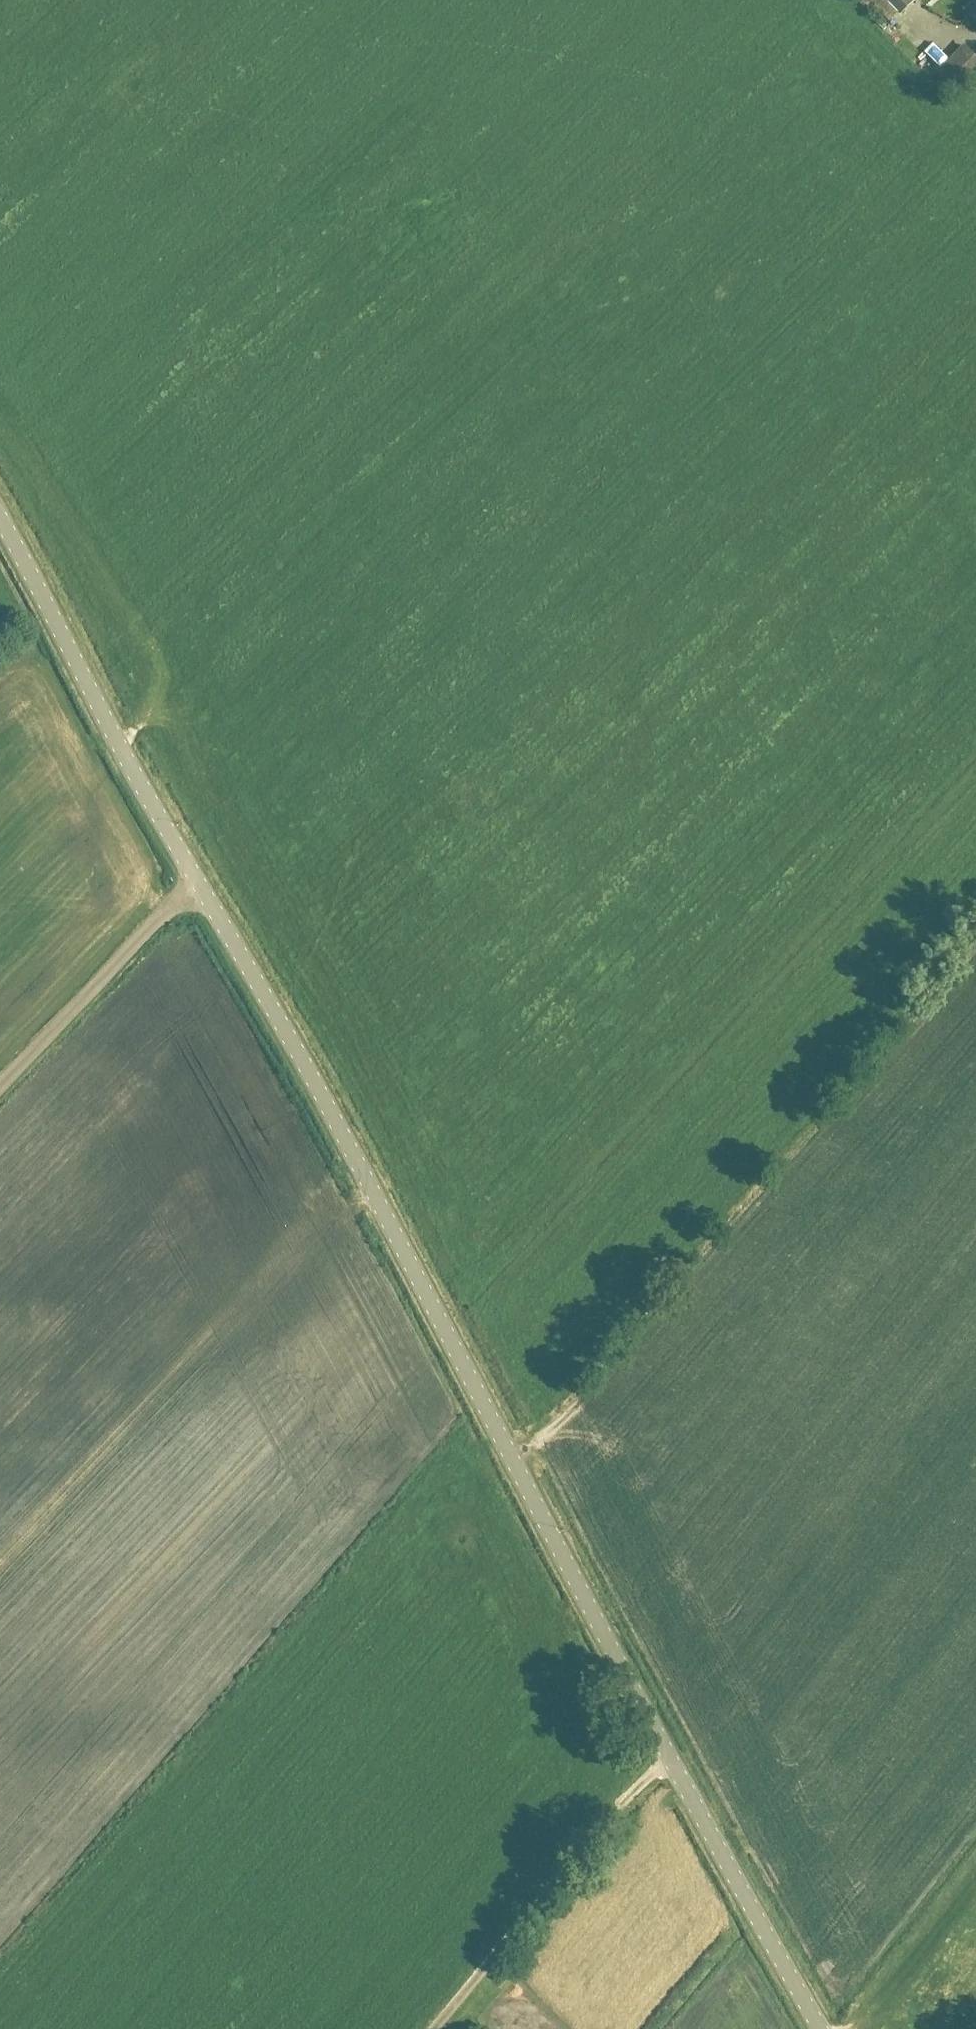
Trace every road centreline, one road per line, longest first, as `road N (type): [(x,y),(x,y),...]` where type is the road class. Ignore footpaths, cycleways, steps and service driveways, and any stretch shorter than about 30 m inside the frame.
road 1 (tertiary): [(822,2028),(0,524)]

